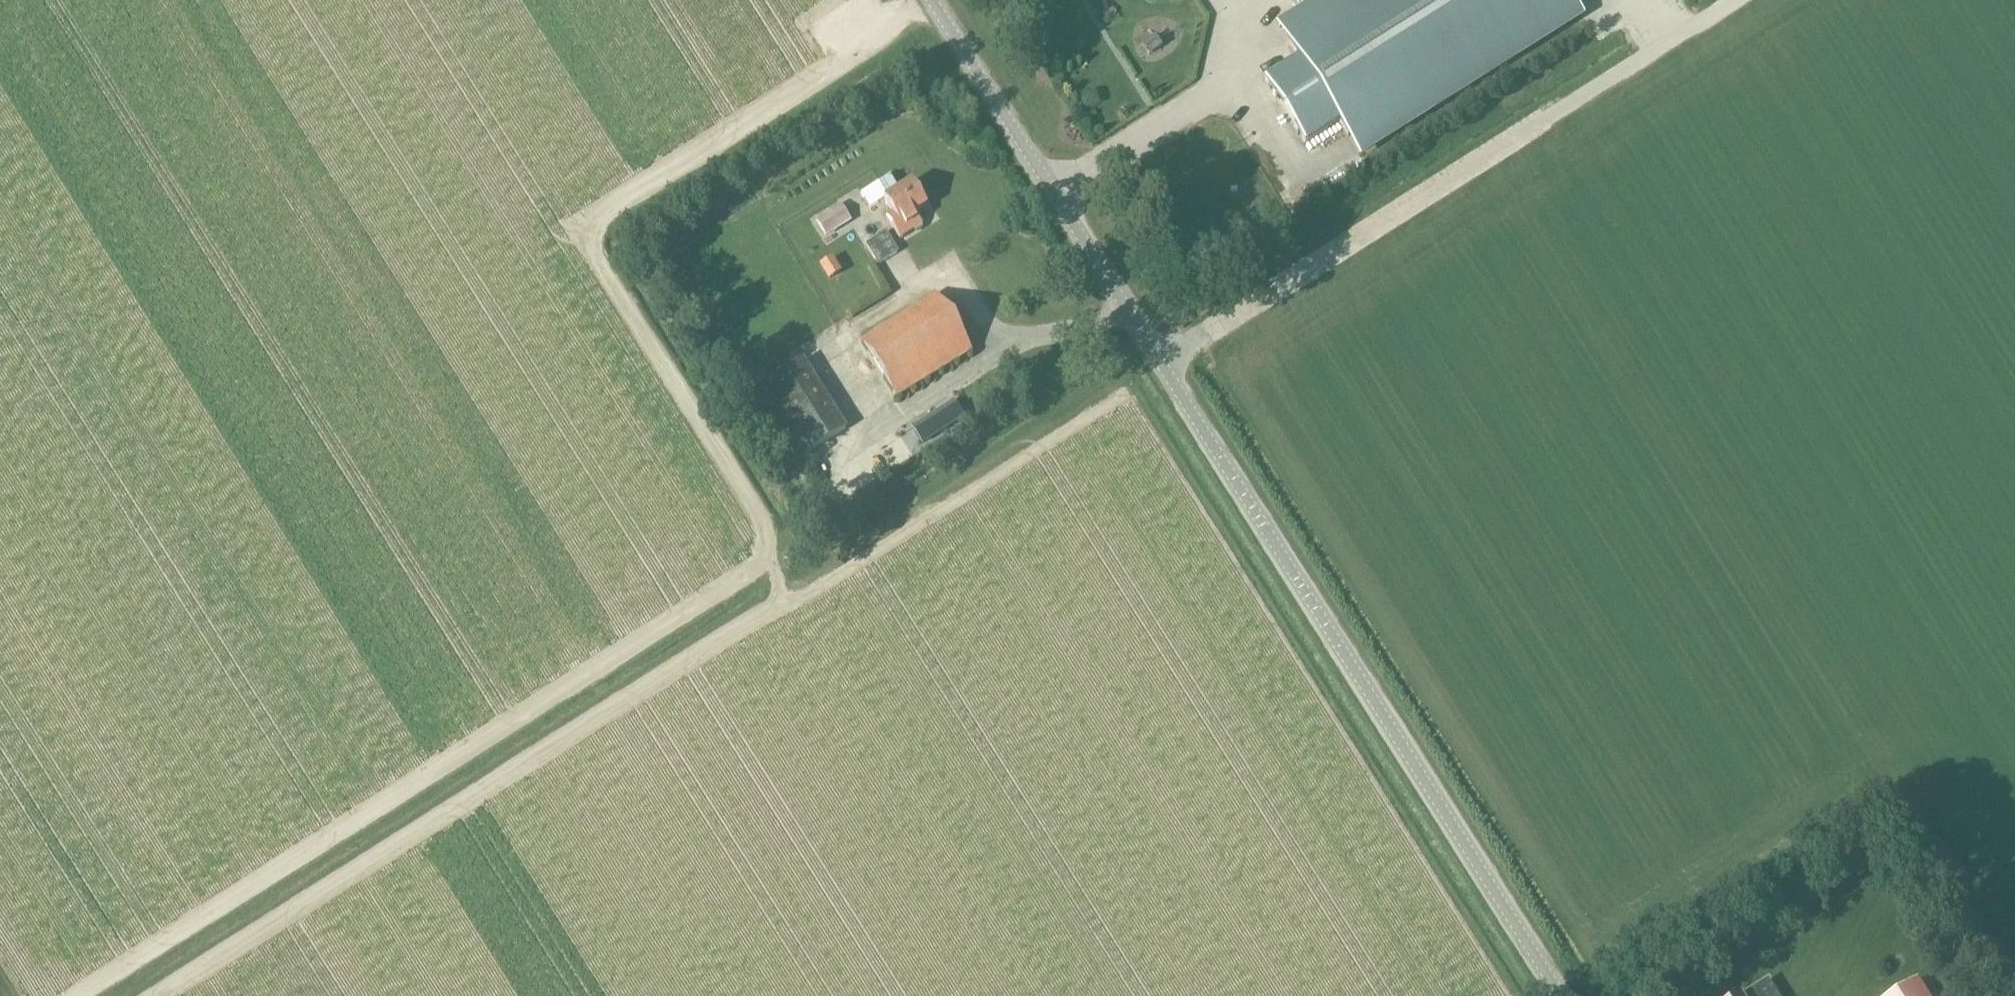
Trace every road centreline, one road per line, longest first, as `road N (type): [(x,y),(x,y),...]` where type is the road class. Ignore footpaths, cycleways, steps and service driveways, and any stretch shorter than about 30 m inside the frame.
road 1 (unclassified): [(1561,995),(932,0)]

